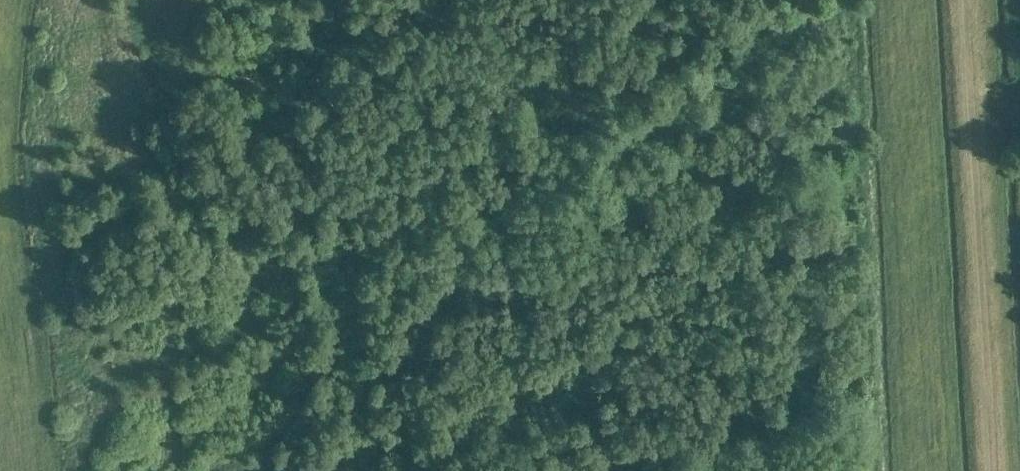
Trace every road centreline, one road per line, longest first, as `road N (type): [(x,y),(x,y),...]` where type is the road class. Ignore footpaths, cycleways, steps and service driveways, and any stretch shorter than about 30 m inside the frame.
road 1 (track): [(992,470),(965,0)]

